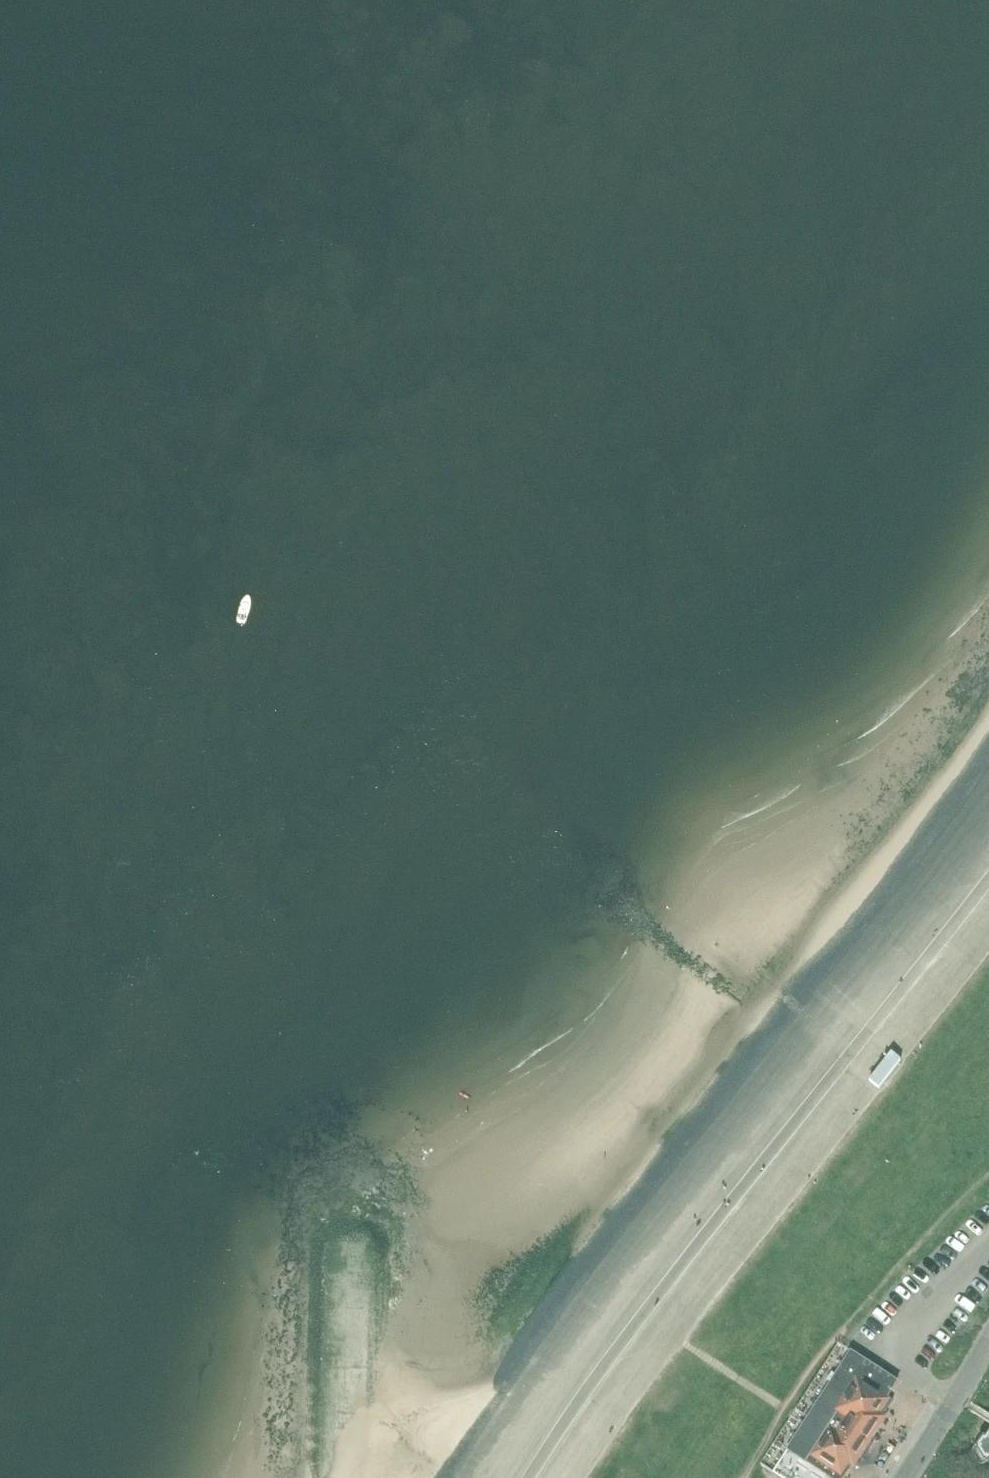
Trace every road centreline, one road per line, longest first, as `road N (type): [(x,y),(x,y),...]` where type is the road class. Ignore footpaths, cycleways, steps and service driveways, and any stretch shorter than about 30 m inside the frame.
road 1 (residential): [(907,1477),(988,1343)]

